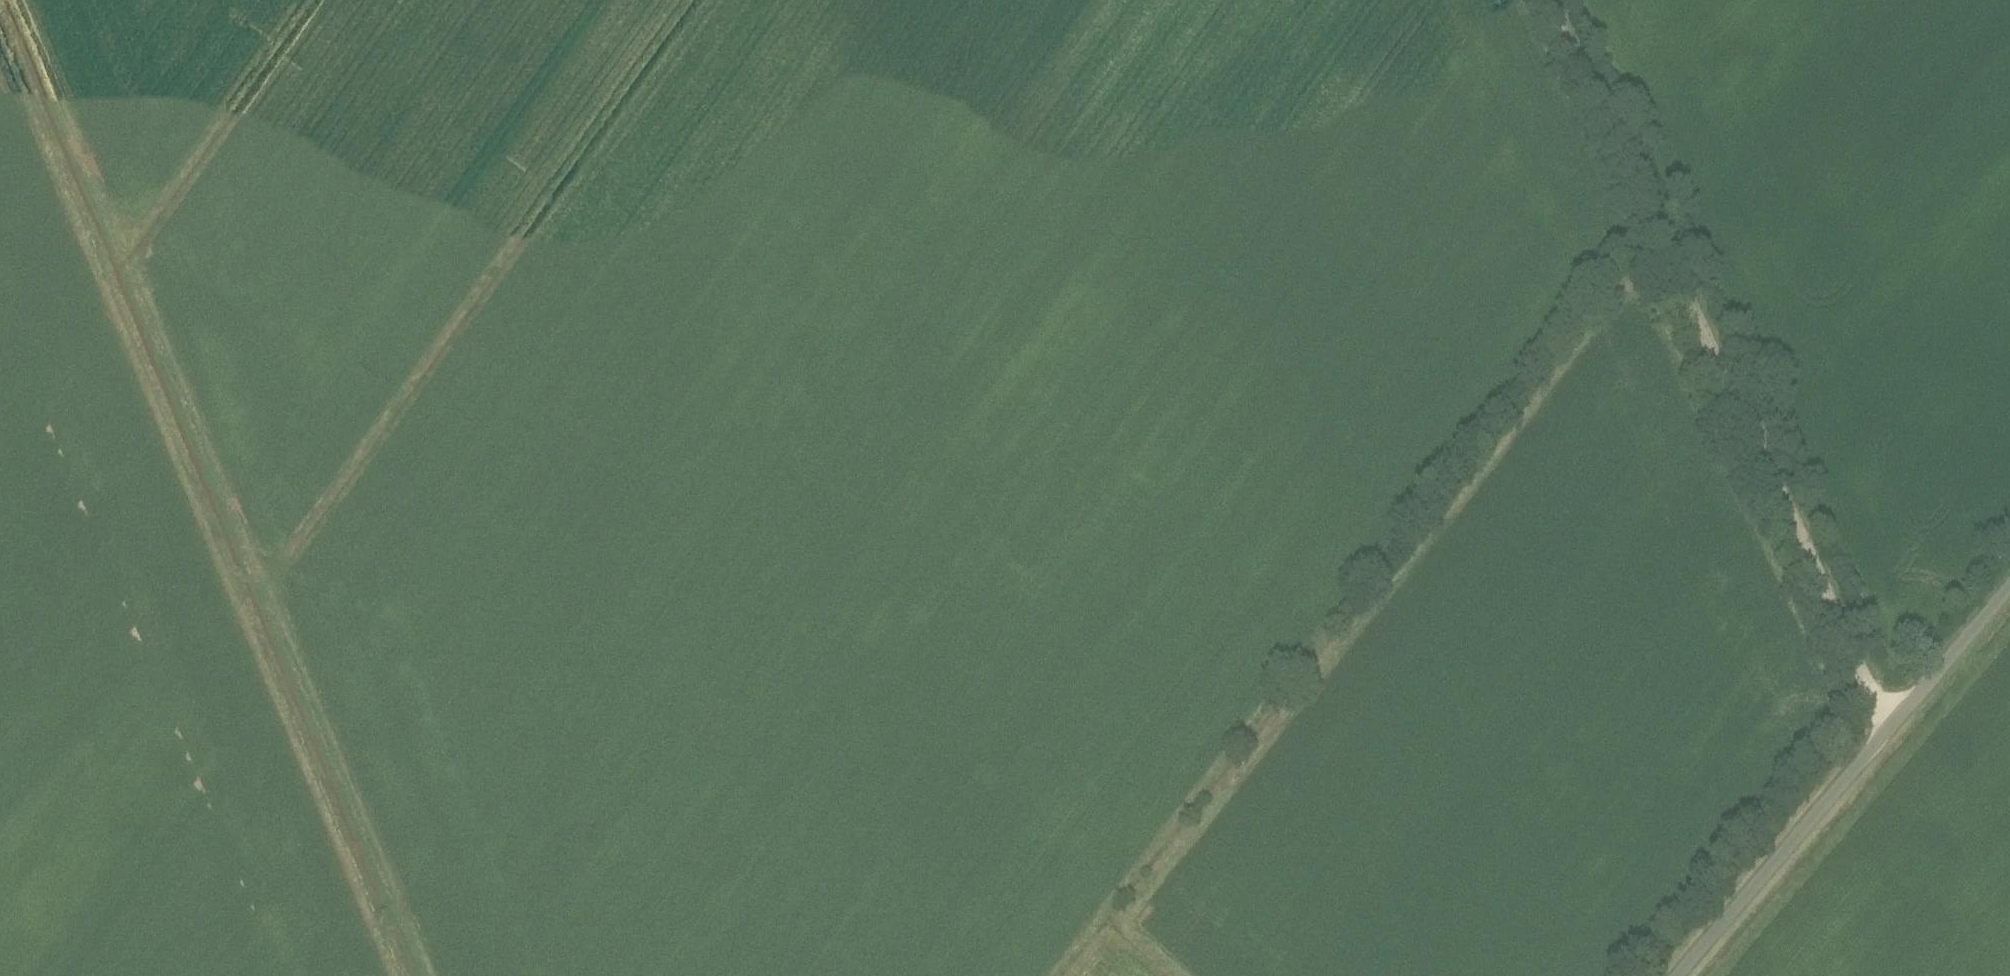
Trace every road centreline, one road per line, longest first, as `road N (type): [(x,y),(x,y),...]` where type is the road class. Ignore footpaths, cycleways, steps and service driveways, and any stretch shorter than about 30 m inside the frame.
road 1 (track): [(1894,720),(1865,685),(1547,0)]
road 2 (unclassified): [(1677,975),(2009,584)]

